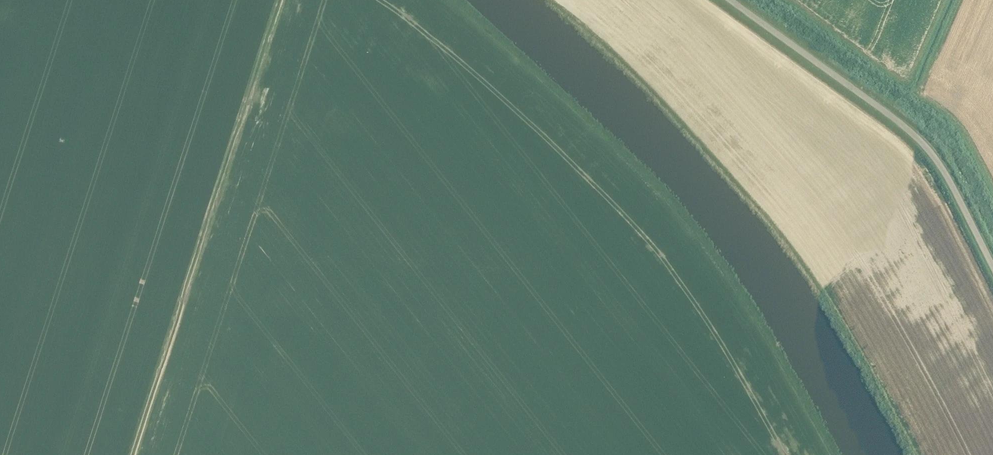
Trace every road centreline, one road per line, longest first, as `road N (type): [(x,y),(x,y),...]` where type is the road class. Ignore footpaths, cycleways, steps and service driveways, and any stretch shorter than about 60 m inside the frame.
road 1 (unclassified): [(992,261),(946,174),(908,129),(729,0)]

